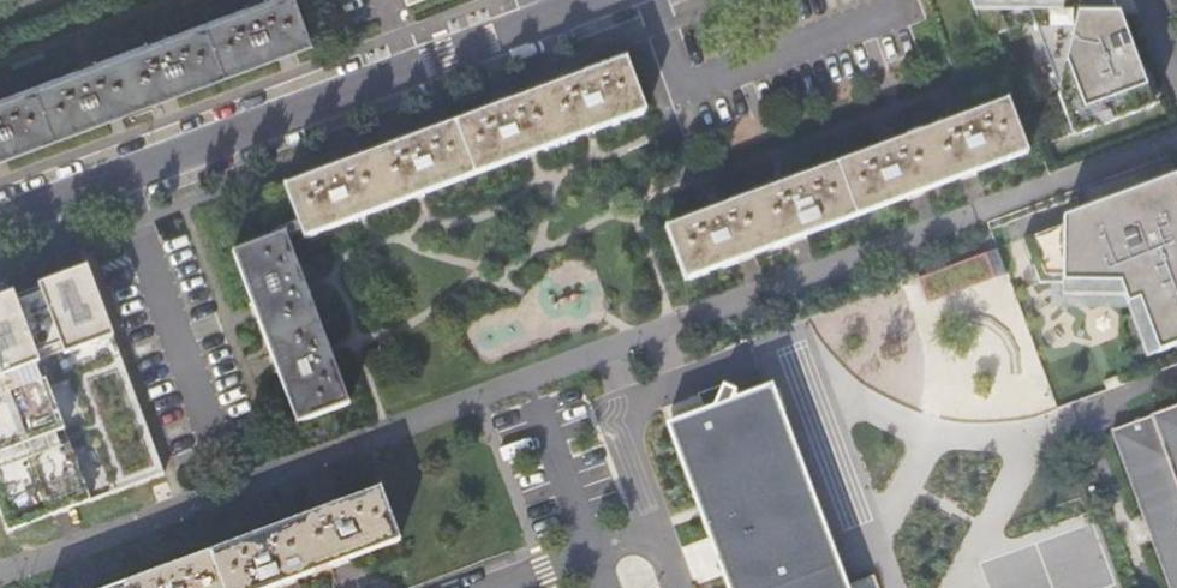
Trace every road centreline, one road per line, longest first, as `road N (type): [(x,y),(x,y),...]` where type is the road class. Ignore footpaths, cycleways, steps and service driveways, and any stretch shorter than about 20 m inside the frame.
road 1 (residential): [(596,0),(0,224)]

